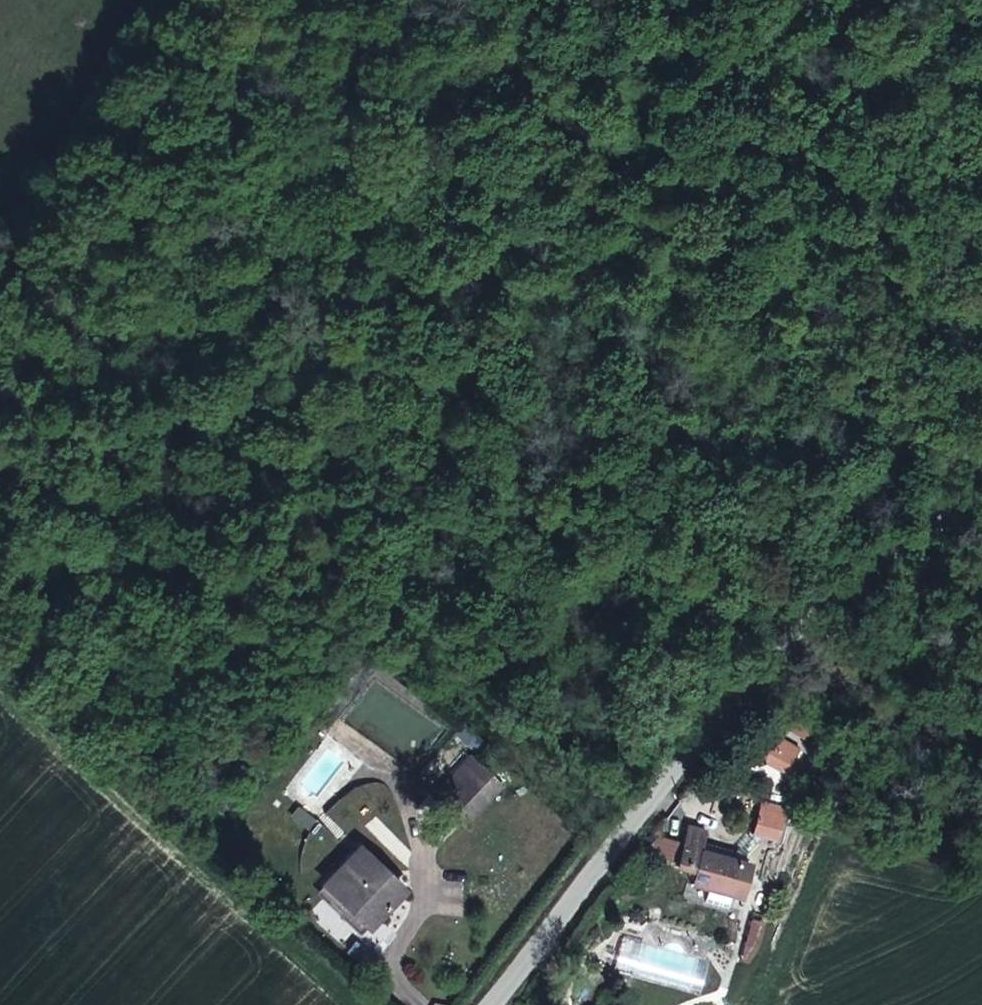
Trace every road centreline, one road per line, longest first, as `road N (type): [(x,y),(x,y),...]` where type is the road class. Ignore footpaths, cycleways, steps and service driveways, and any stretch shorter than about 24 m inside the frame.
road 1 (residential): [(666,790),(981,415)]
road 2 (unclassified): [(492,1004),(666,790)]

